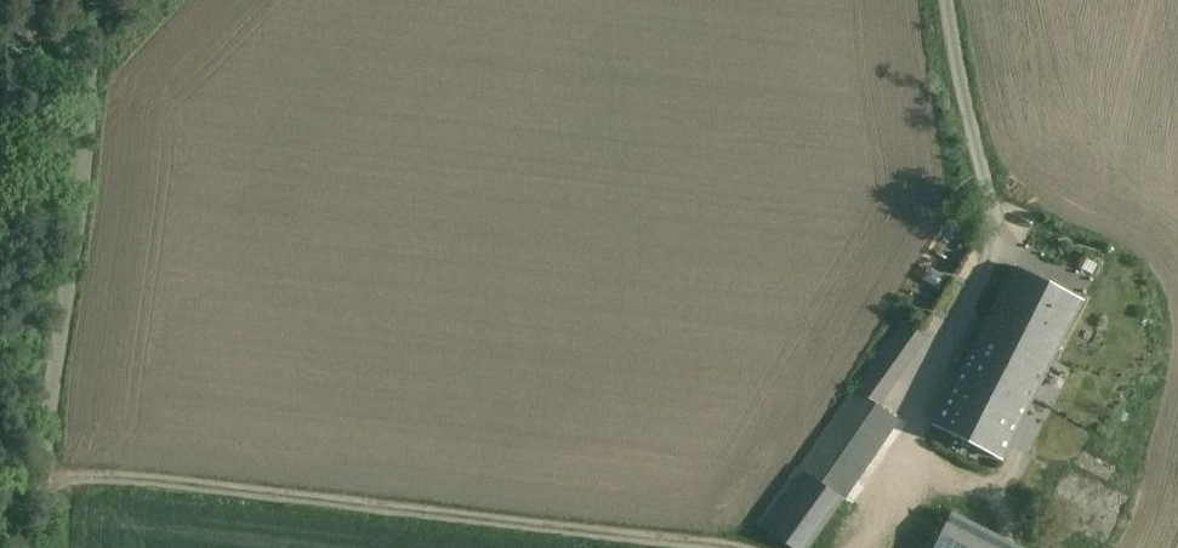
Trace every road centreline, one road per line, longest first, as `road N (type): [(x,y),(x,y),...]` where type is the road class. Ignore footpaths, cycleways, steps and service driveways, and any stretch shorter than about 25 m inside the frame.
road 1 (track): [(43,472),(722,547)]
road 2 (unclassified): [(41,547),(72,0)]

